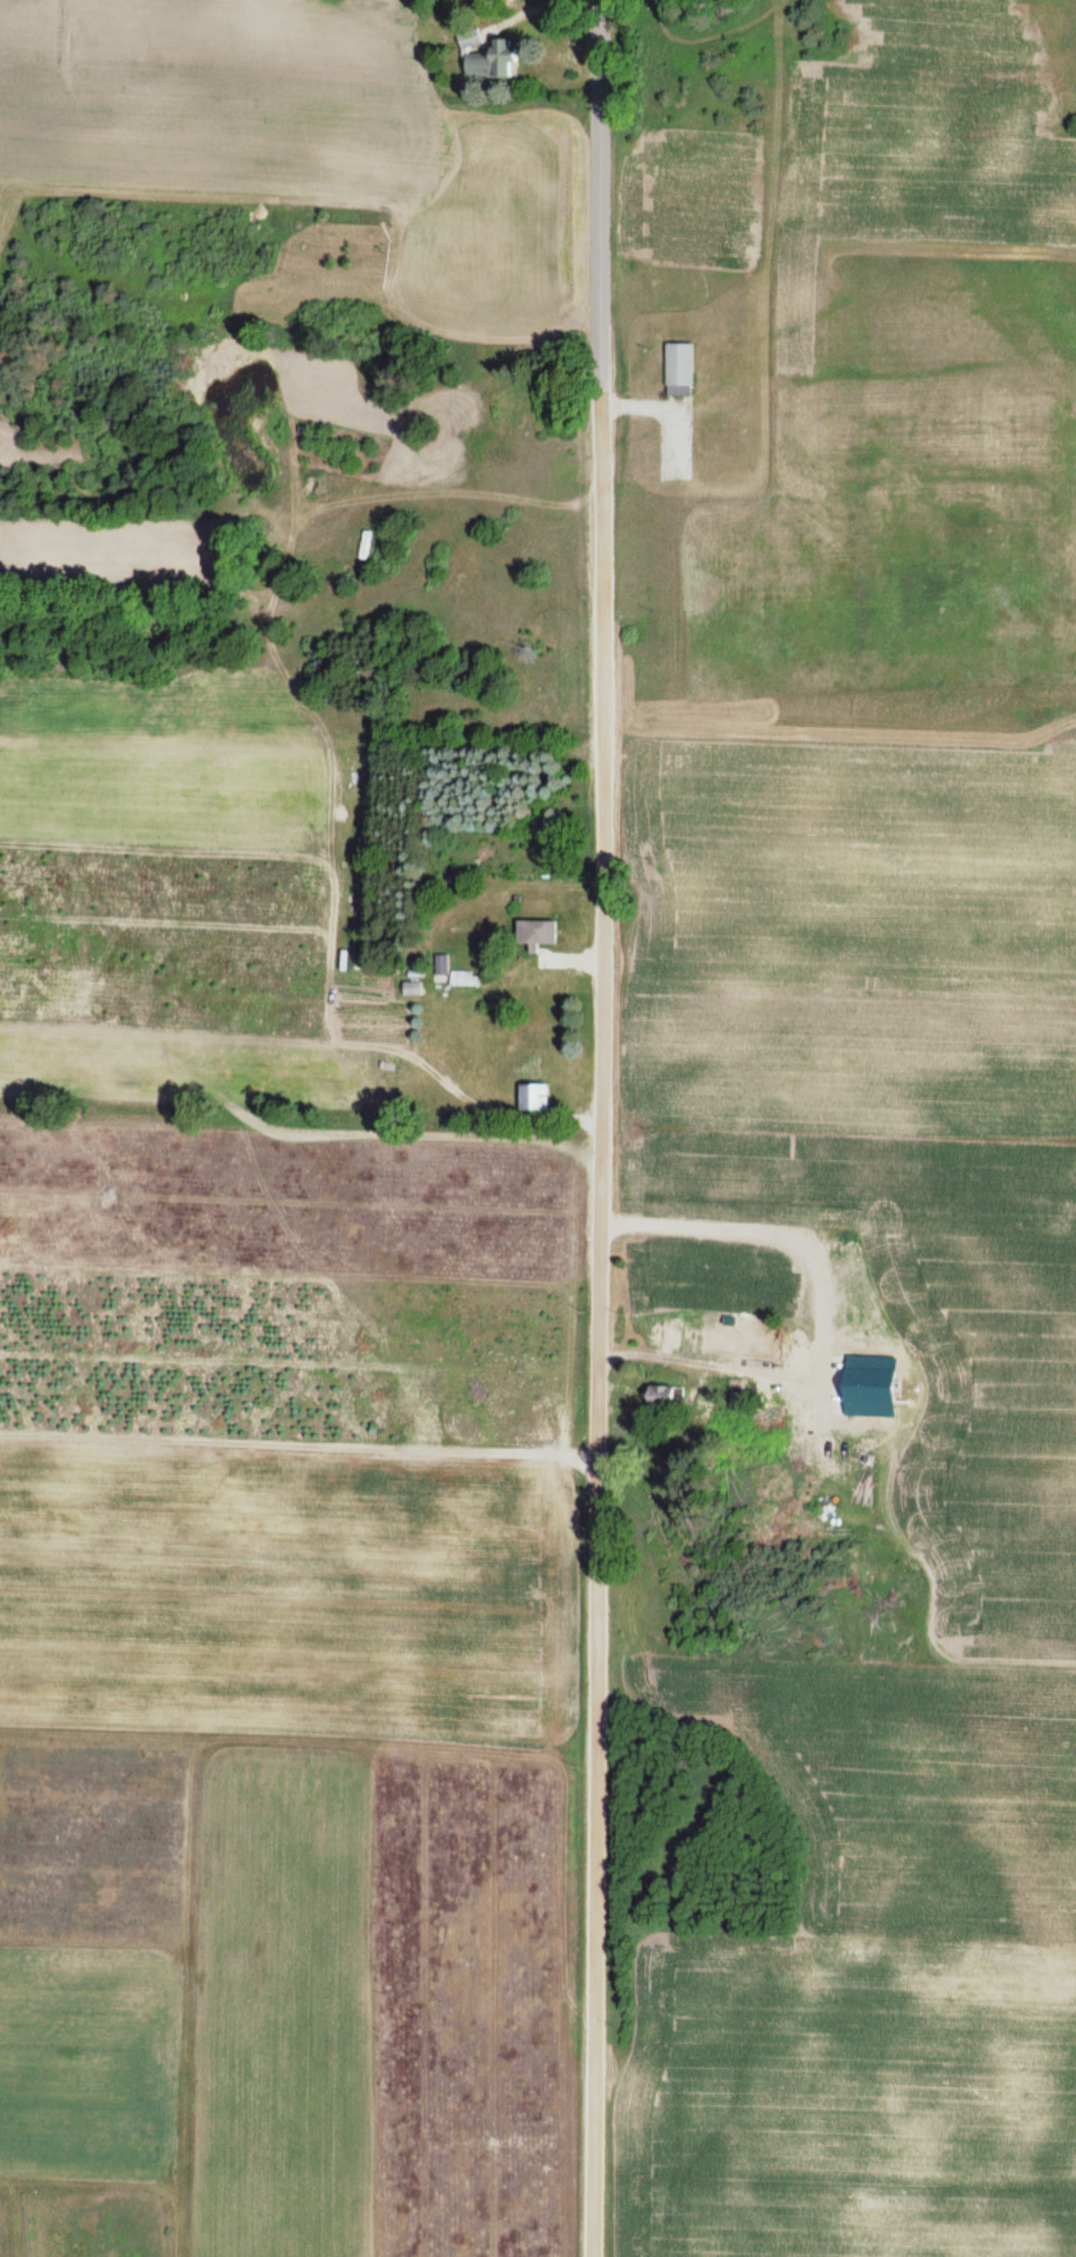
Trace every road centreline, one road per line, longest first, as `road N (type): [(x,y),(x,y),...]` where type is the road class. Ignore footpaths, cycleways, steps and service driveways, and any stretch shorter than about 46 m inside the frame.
road 1 (tertiary): [(592,2256),(606,0)]

